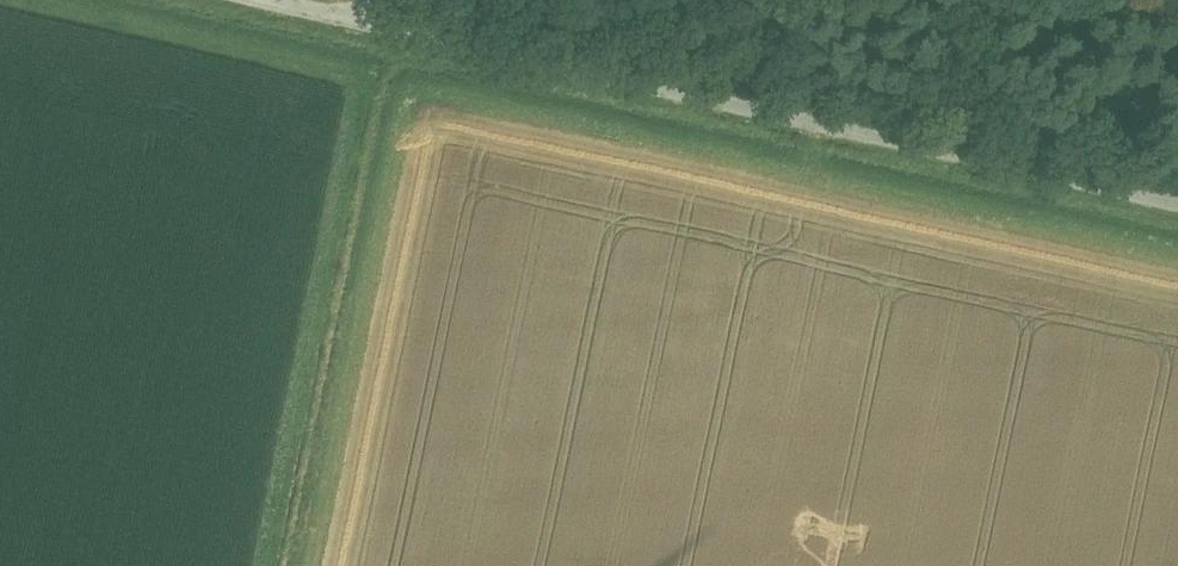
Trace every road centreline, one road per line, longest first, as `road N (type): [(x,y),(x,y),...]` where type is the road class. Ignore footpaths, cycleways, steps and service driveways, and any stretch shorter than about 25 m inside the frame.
road 1 (unclassified): [(1177,205),(278,0)]

